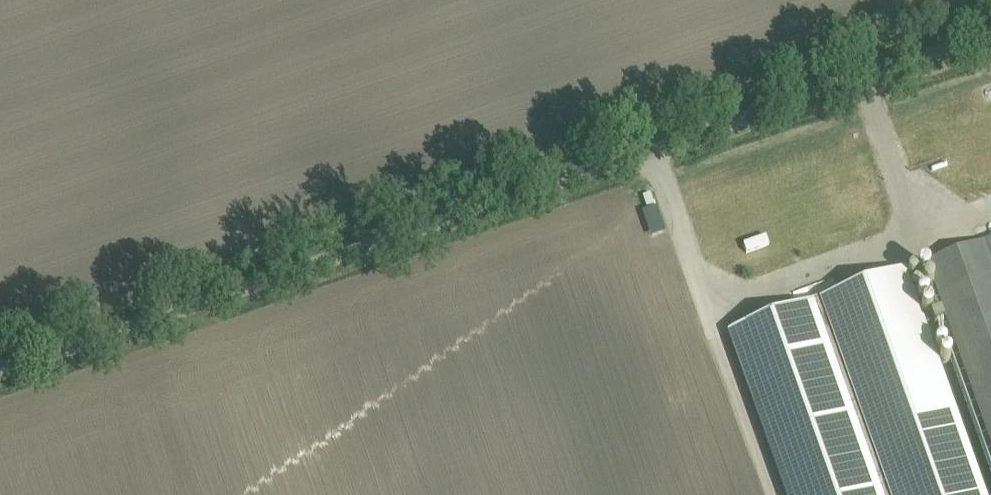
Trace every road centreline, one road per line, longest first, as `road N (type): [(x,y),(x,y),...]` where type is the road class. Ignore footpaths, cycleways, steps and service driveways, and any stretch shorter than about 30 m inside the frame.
road 1 (unclassified): [(0,372),(990,36)]

